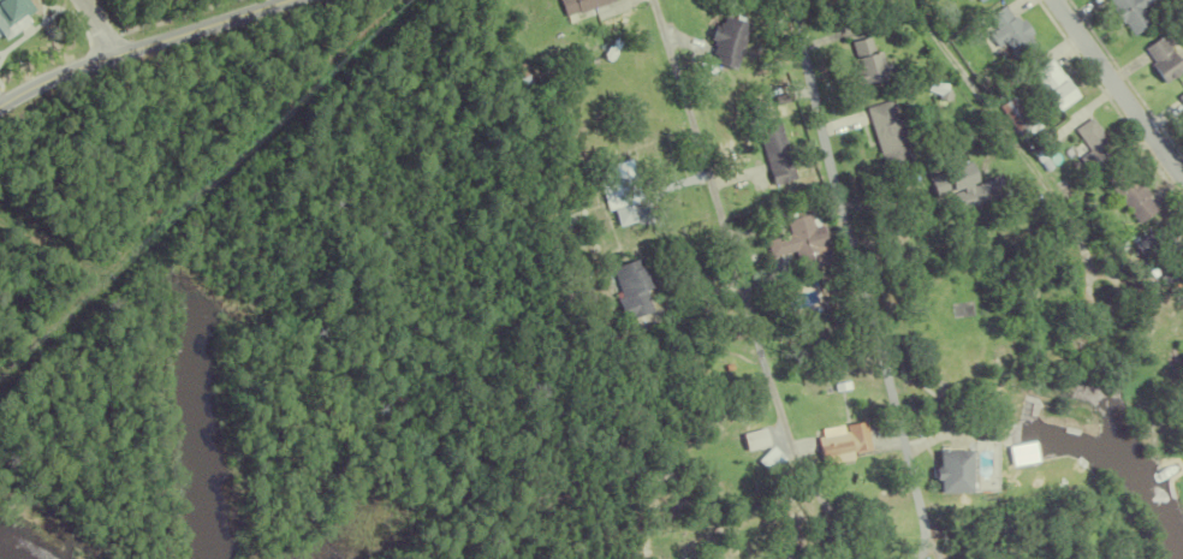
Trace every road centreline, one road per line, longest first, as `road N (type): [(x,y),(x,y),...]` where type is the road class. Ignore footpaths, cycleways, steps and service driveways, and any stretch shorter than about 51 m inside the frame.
road 1 (residential): [(826,506),(784,430),(651,0)]
road 2 (residential): [(922,519),(789,0)]
road 3 (residential): [(904,0),(1070,224),(1089,263),(1087,295)]
road 4 (tertiary): [(0,107),(48,81),(289,0)]
road 5 (residential): [(1182,181),(1053,0)]

